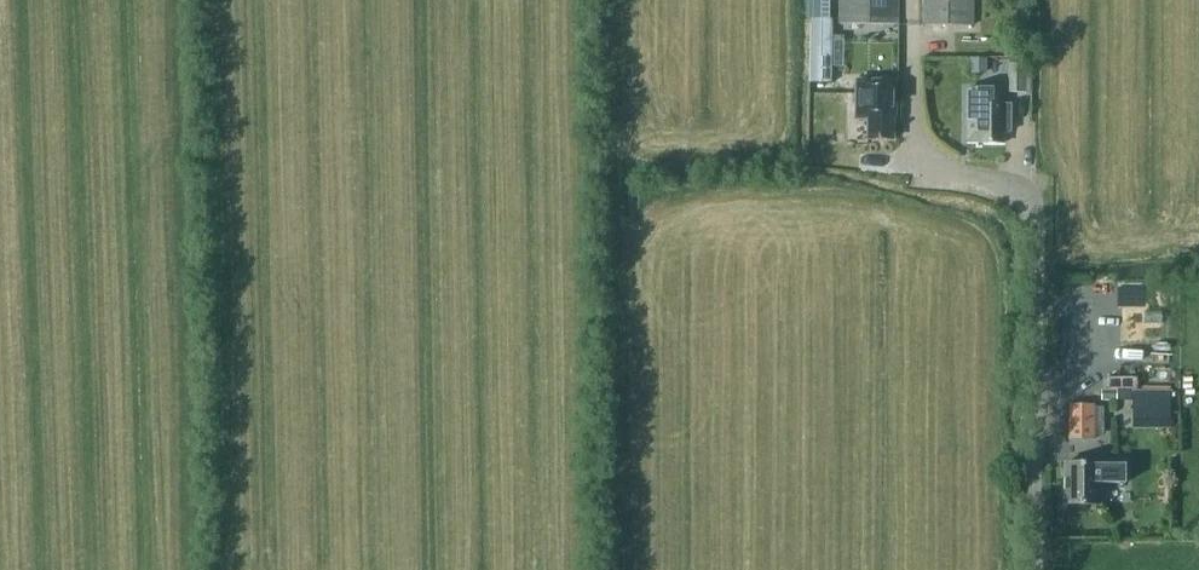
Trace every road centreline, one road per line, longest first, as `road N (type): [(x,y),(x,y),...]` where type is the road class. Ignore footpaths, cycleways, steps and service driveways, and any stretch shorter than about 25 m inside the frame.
road 1 (residential): [(1027,569),(1023,212)]

